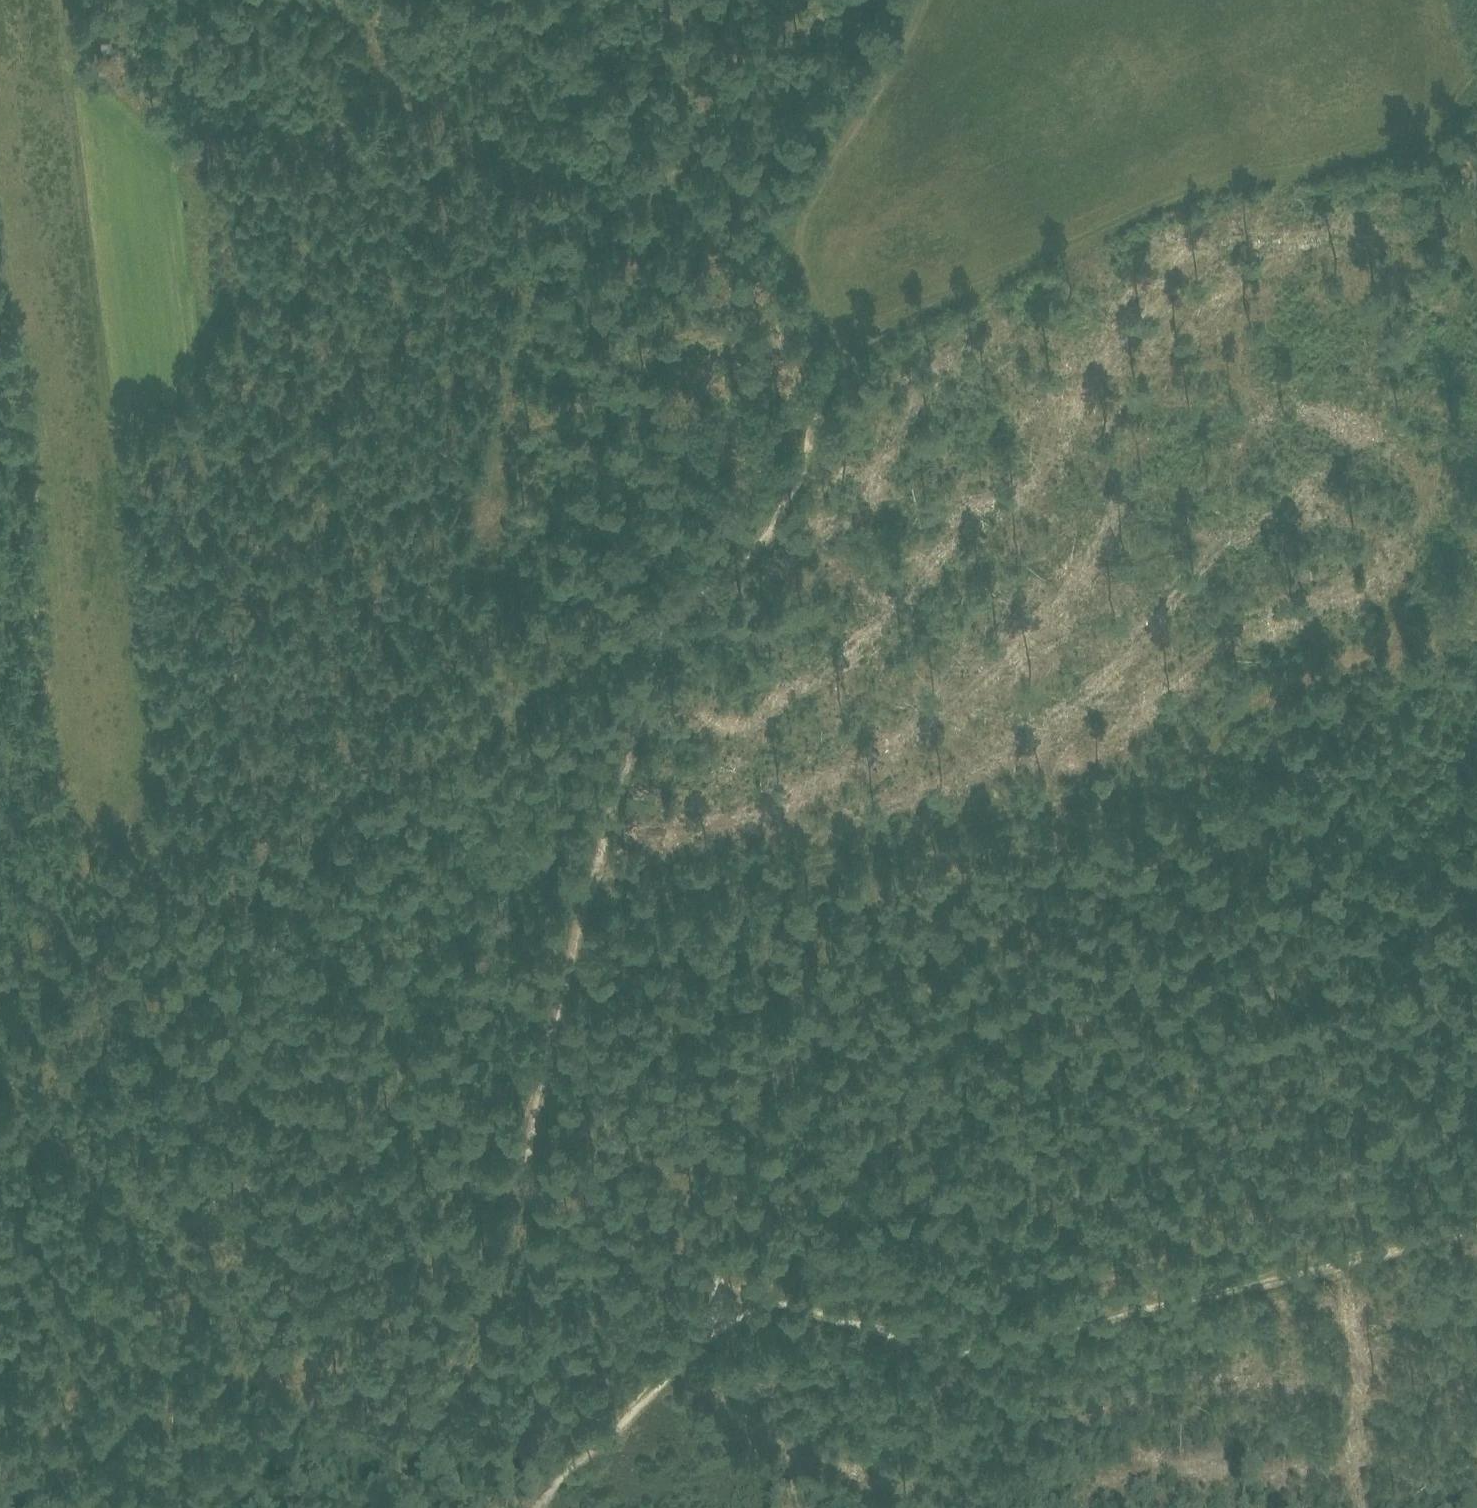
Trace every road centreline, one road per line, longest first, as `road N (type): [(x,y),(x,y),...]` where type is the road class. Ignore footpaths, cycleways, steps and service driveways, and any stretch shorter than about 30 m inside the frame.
road 1 (track): [(911,0),(793,201),(800,272),(845,346),(805,476),(664,603),(519,1157),(534,1203),(925,1326),(1195,1283),(1476,1215)]
road 2 (track): [(516,1507),(750,1272)]

